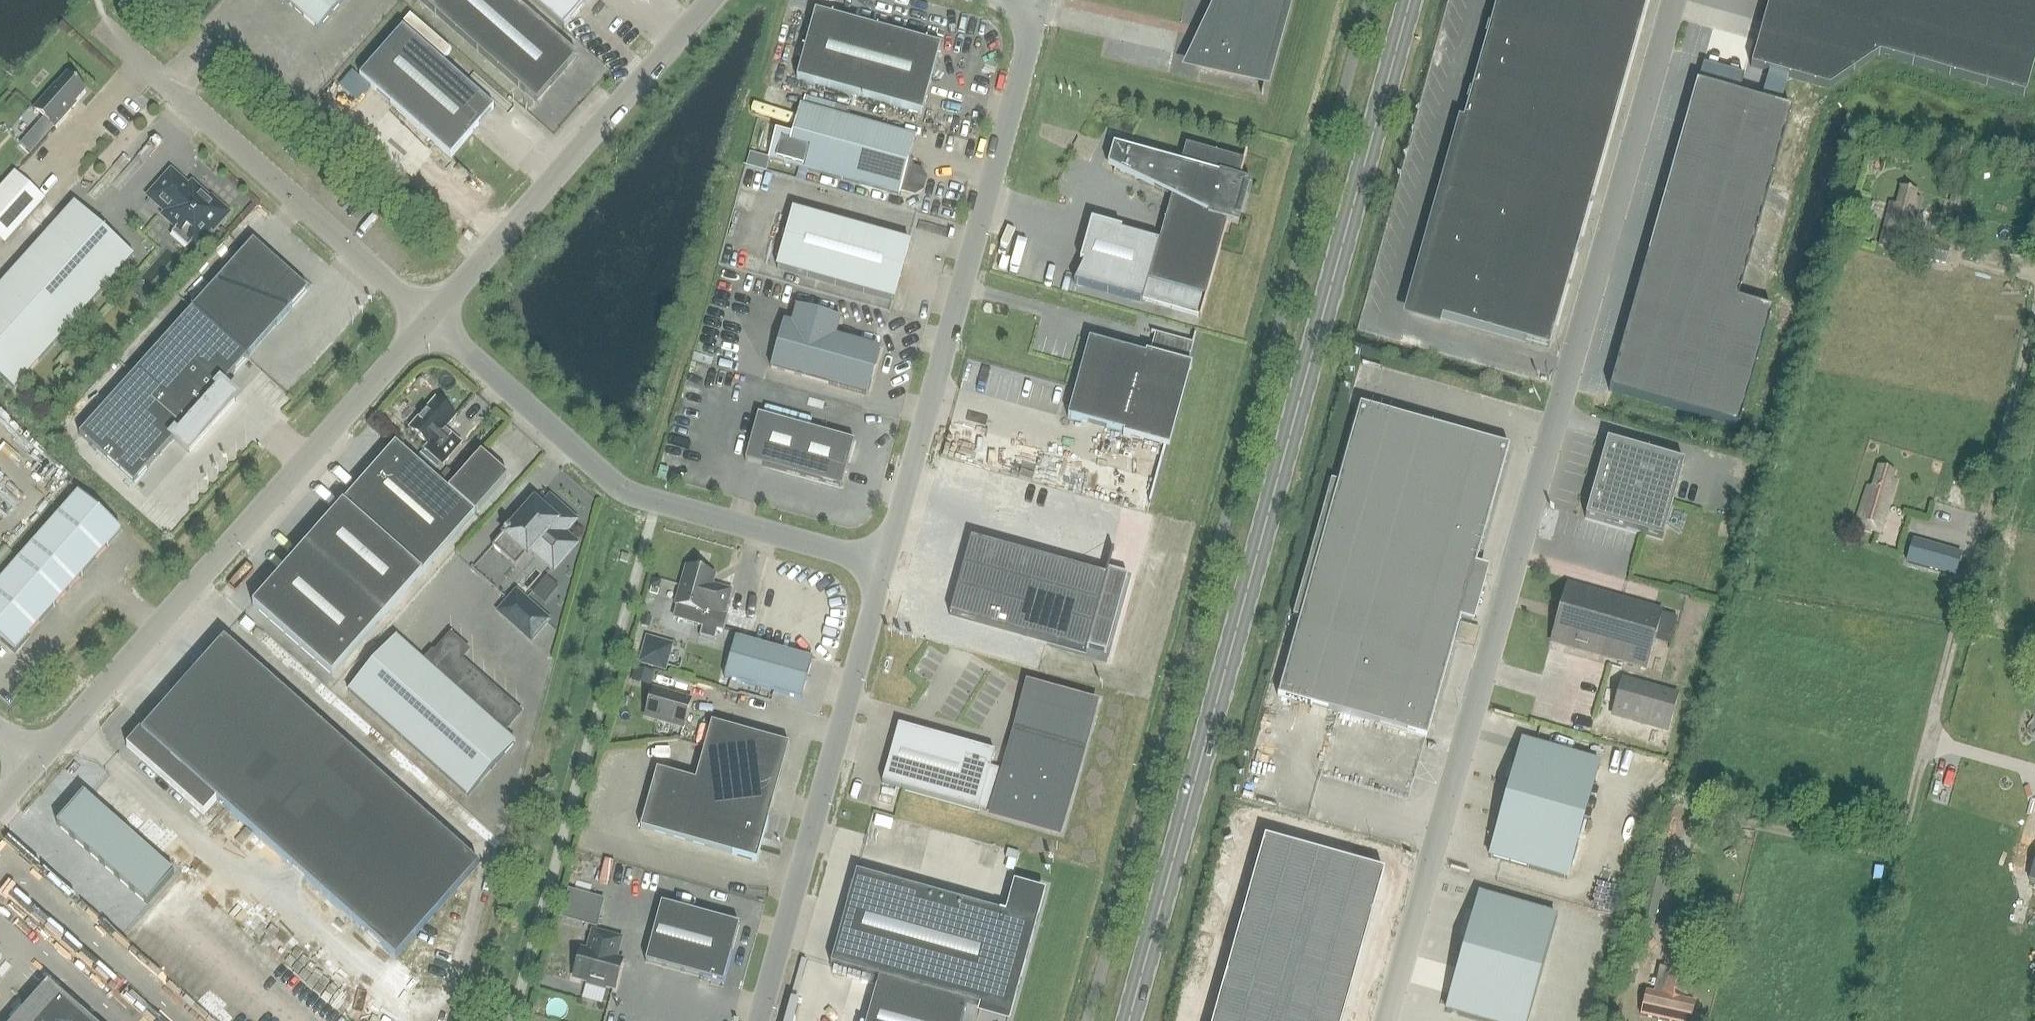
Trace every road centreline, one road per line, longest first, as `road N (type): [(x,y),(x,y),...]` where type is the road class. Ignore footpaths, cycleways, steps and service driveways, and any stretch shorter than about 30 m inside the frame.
road 1 (unclassified): [(1678,0),(1387,1020)]
road 2 (primary): [(1129,1020),(1414,0)]
road 3 (track): [(1786,810),(1904,830),(2034,344)]
road 4 (unclassified): [(35,764),(430,320)]
road 5 (unclassified): [(1036,6),(885,568)]
road 6 (unclassified): [(430,320),(595,469),(656,505),(885,568)]
road 7 (unclassified): [(885,568),(759,1020)]
road 8 (unclassified): [(105,28),(430,320)]
road 9 (unclassified): [(430,320),(712,0)]

